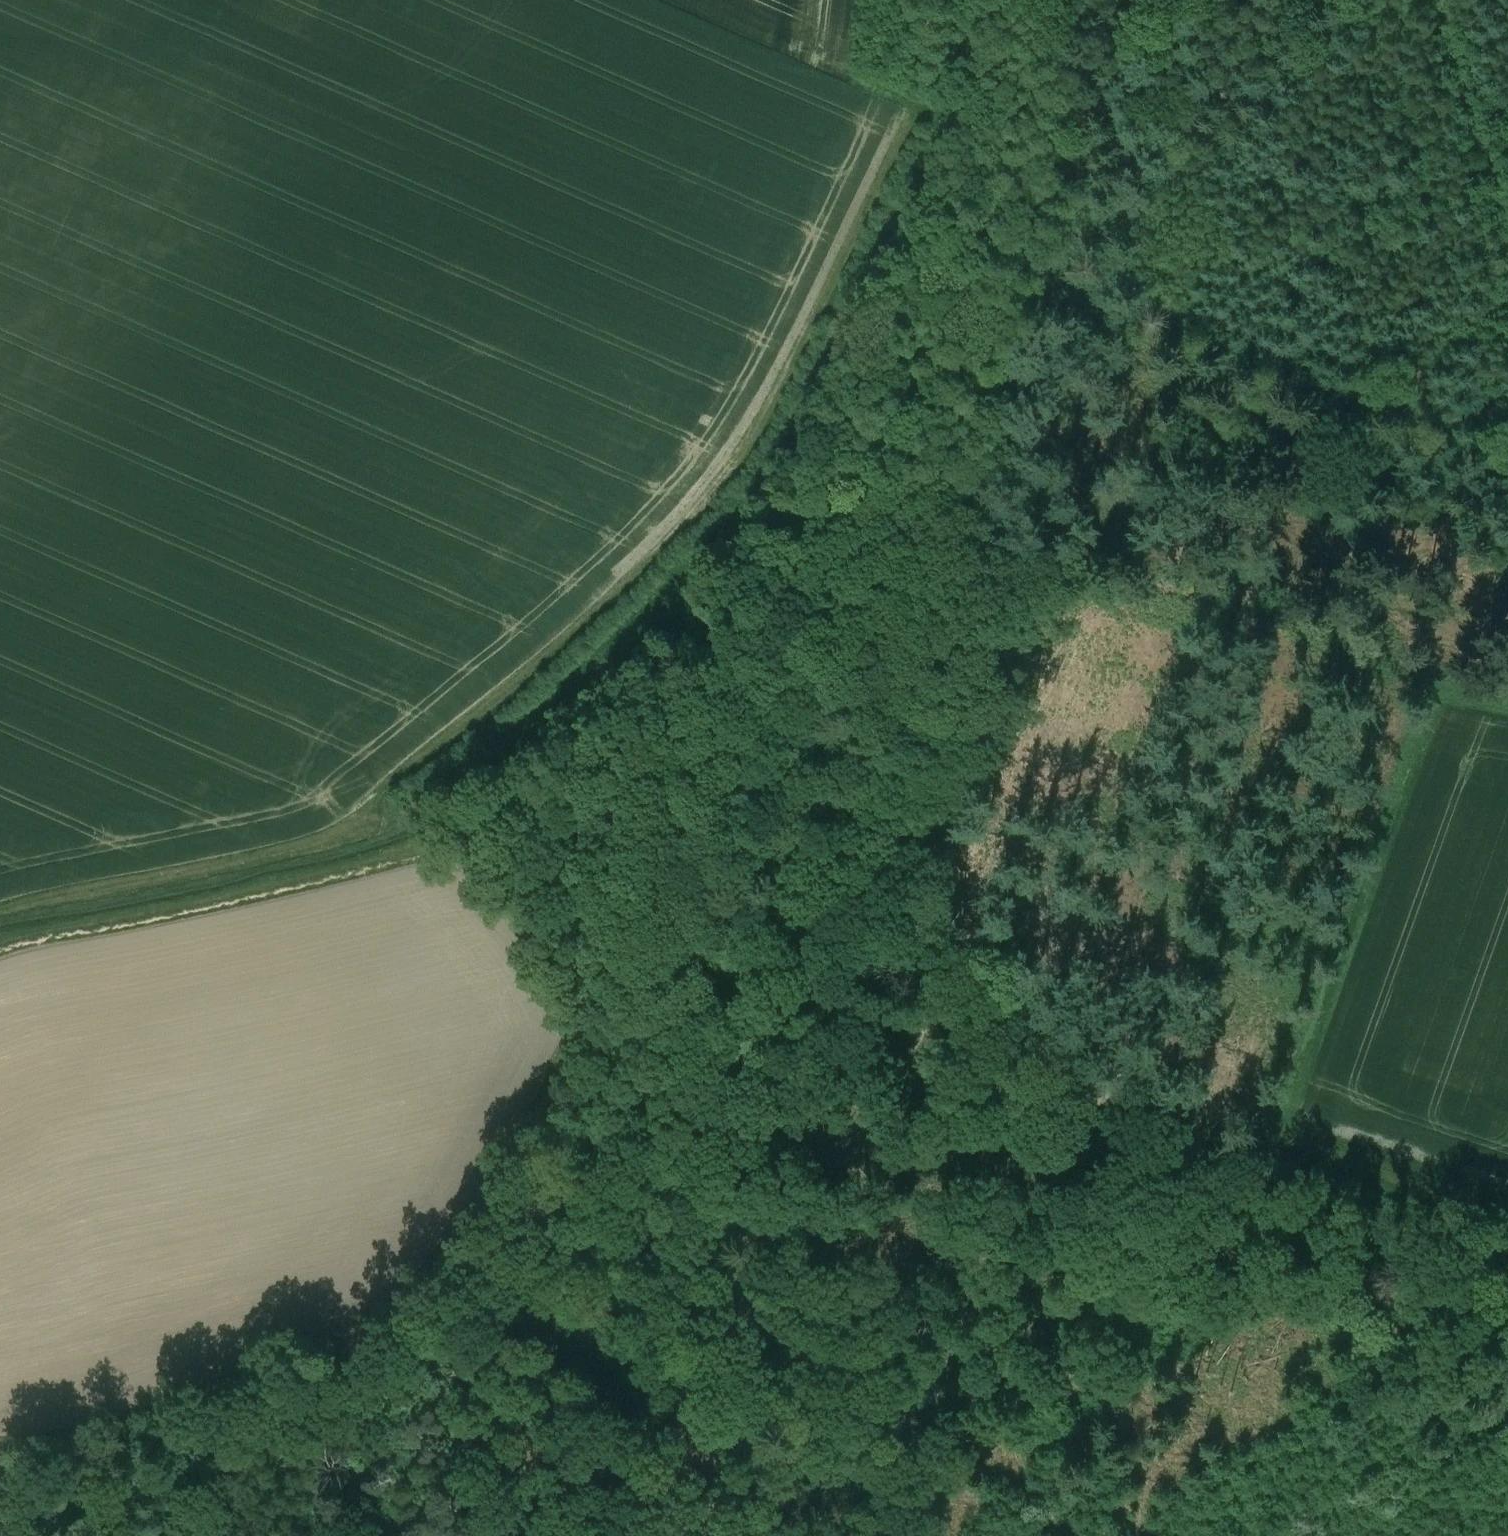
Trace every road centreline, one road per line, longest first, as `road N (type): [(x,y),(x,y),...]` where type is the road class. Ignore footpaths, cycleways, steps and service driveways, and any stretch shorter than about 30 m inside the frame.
road 1 (track): [(1507,216),(1438,0)]
road 2 (track): [(484,1535),(432,1359)]

